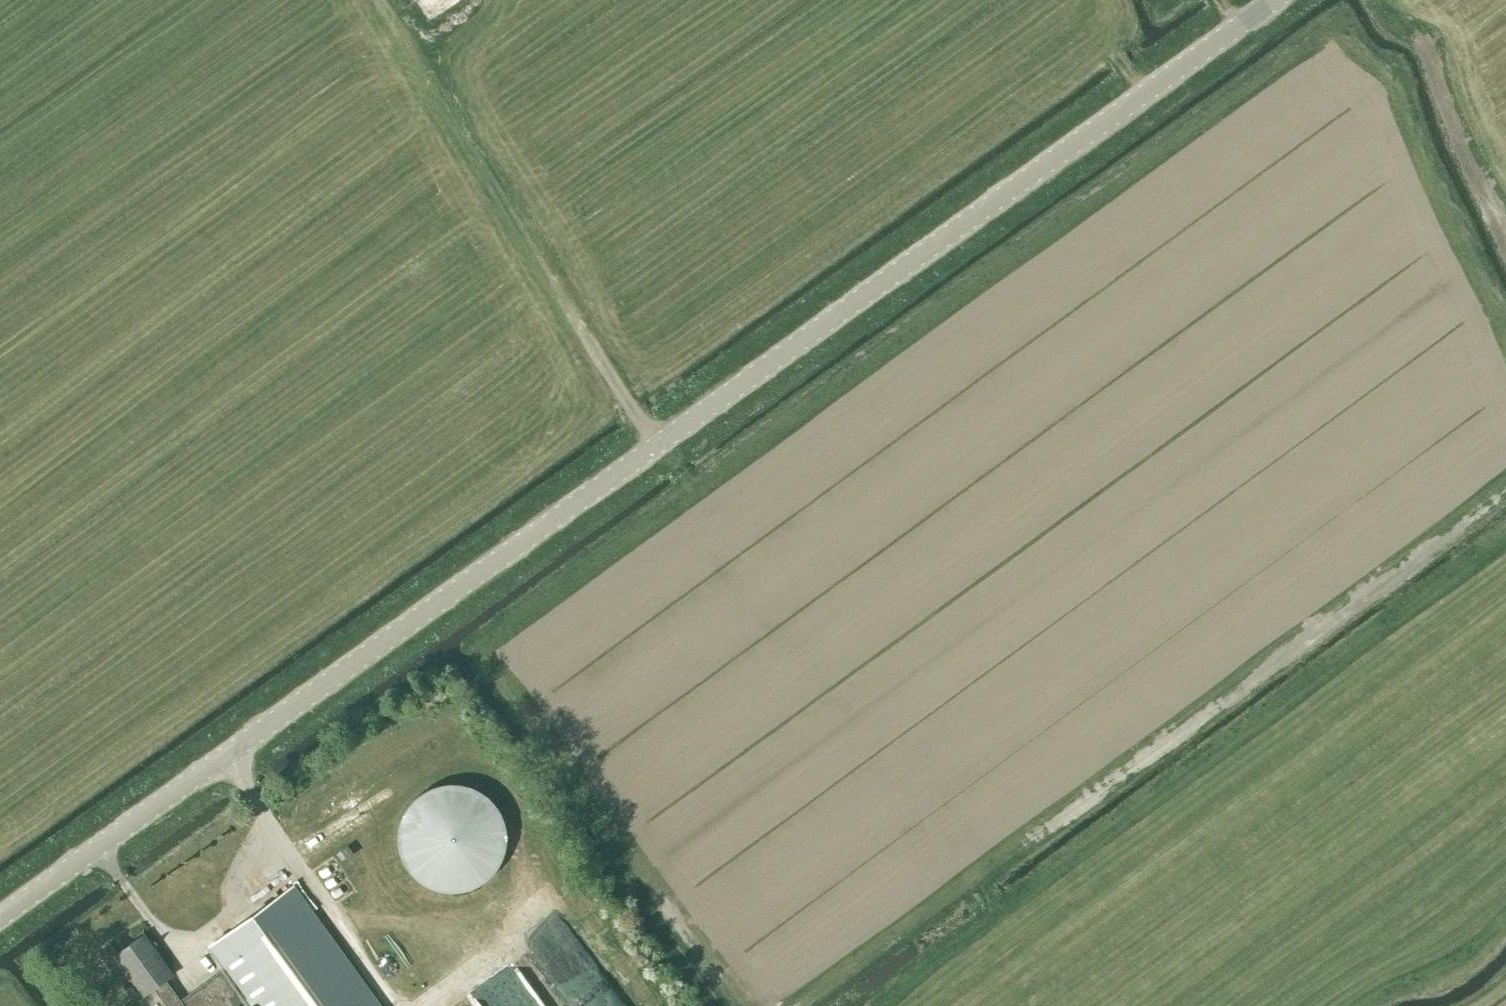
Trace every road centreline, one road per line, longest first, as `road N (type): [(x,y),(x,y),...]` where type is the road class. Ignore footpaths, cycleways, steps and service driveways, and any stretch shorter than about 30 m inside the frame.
road 1 (secondary): [(0,923),(1284,0)]
road 2 (track): [(662,448),(381,0)]

